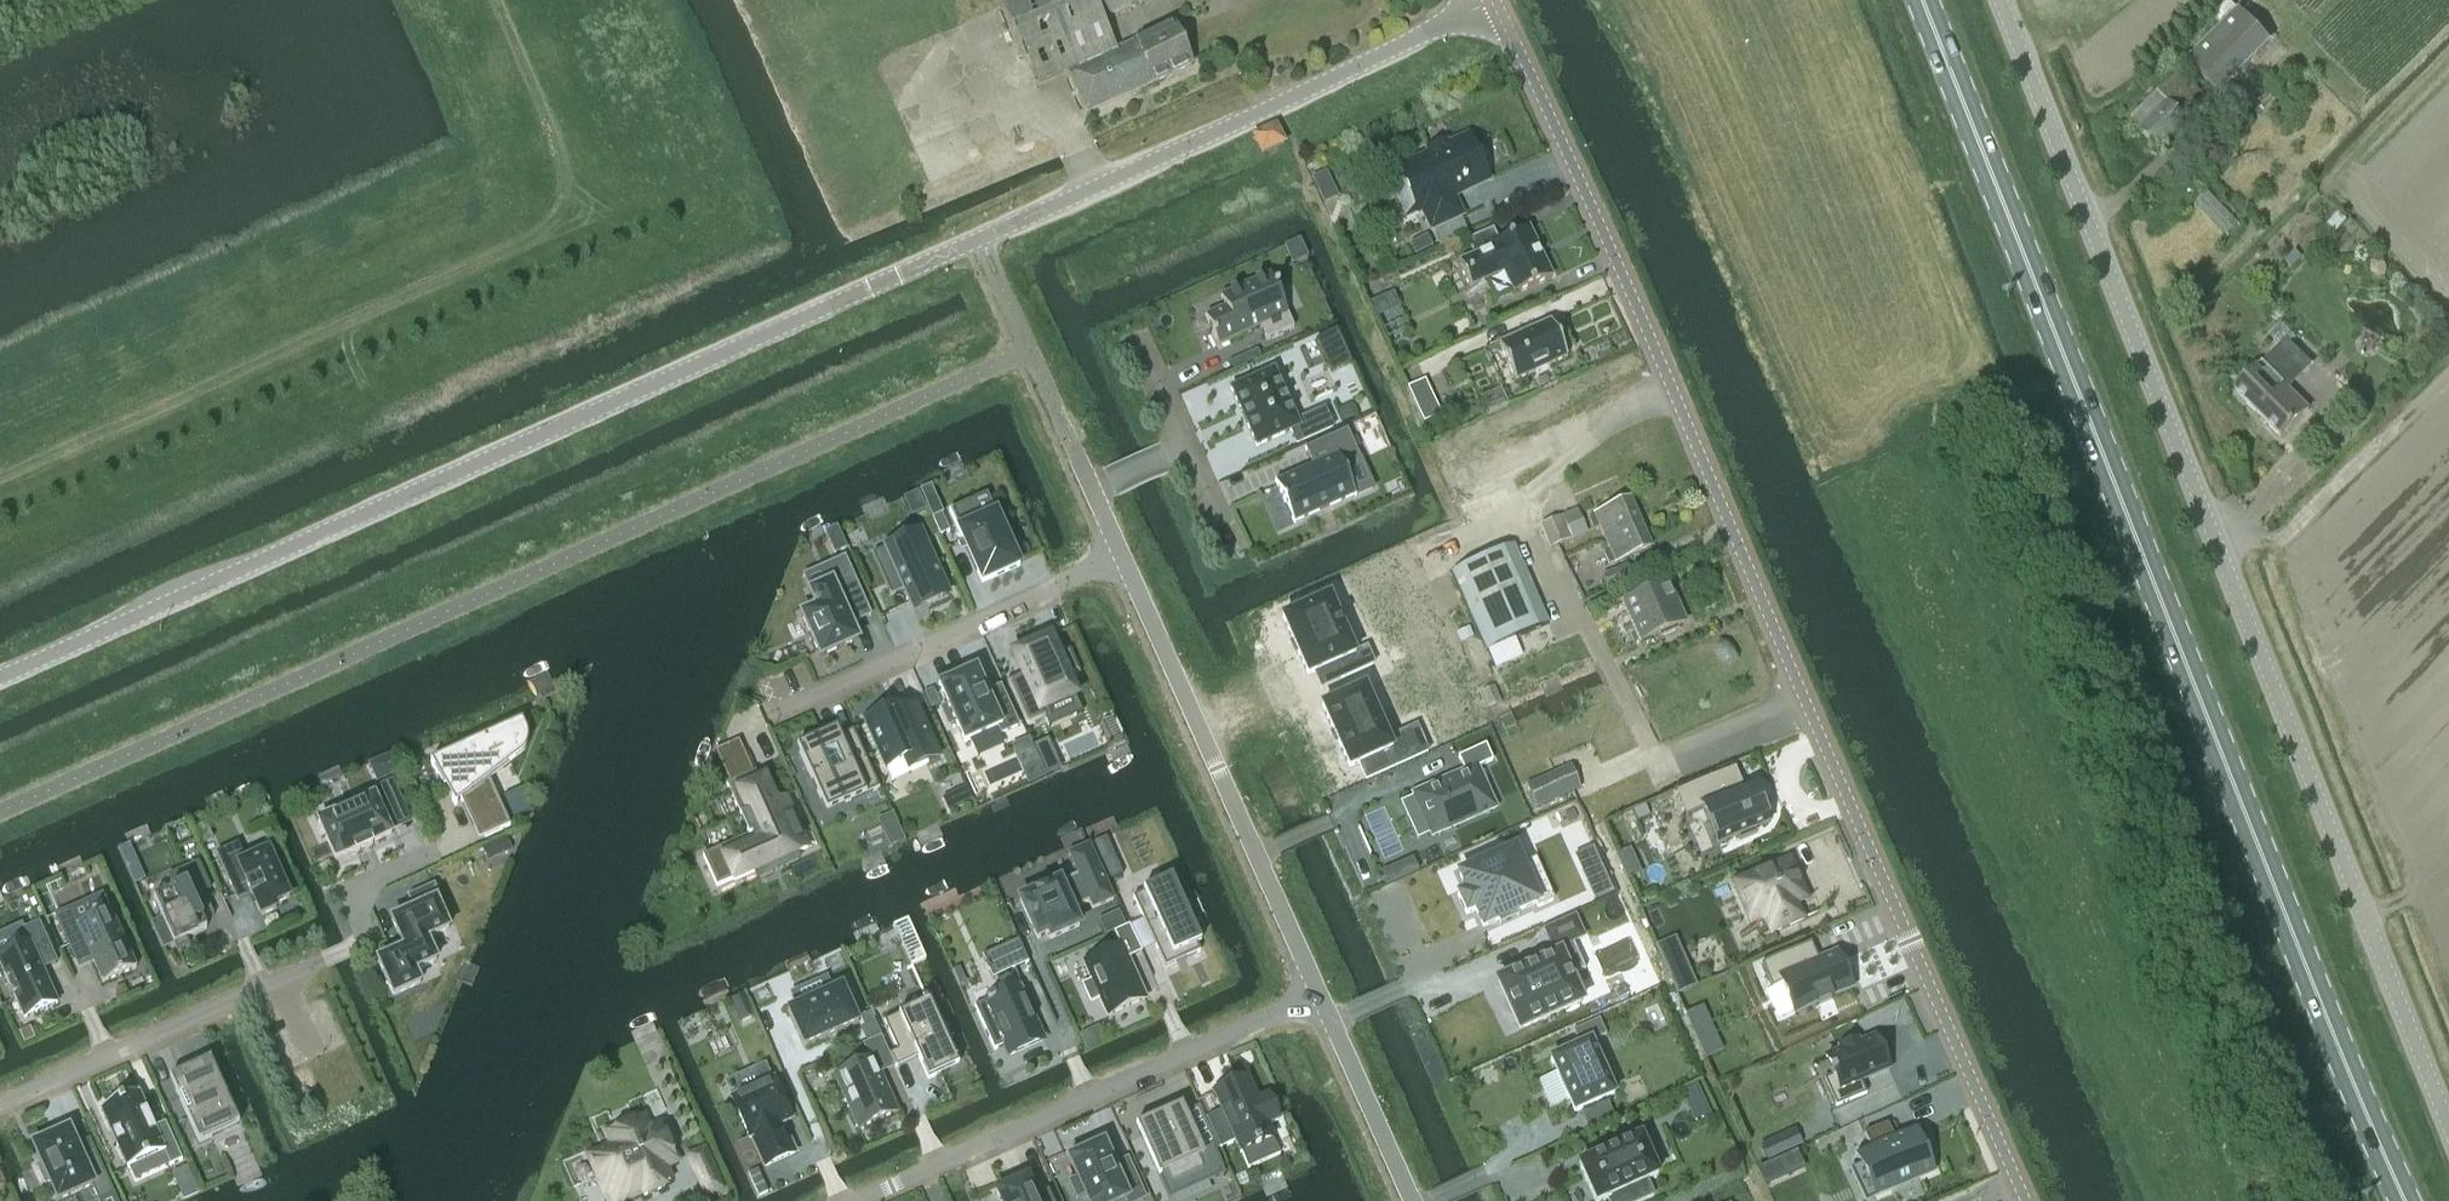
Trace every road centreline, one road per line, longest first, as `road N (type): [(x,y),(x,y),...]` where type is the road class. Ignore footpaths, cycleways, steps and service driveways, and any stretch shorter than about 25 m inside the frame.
road 1 (tertiary): [(0,678),(1495,0)]
road 2 (tertiary): [(2025,1200),(1495,0)]
road 3 (primary): [(1922,0),(2275,894),(2406,1200)]
road 4 (unclassified): [(2448,1127),(2000,0)]
road 5 (track): [(497,0),(574,174),(555,222),(0,476)]
road 6 (residential): [(431,854),(356,888),(375,937),(0,1105)]
road 7 (residential): [(1318,993),(857,1200)]
road 8 (residential): [(1120,553),(1318,993)]
road 9 (residential): [(1120,553),(775,711)]
road 10 (residential): [(1318,993),(1411,1200)]
road 11 (residential): [(1181,451),(1130,338)]

